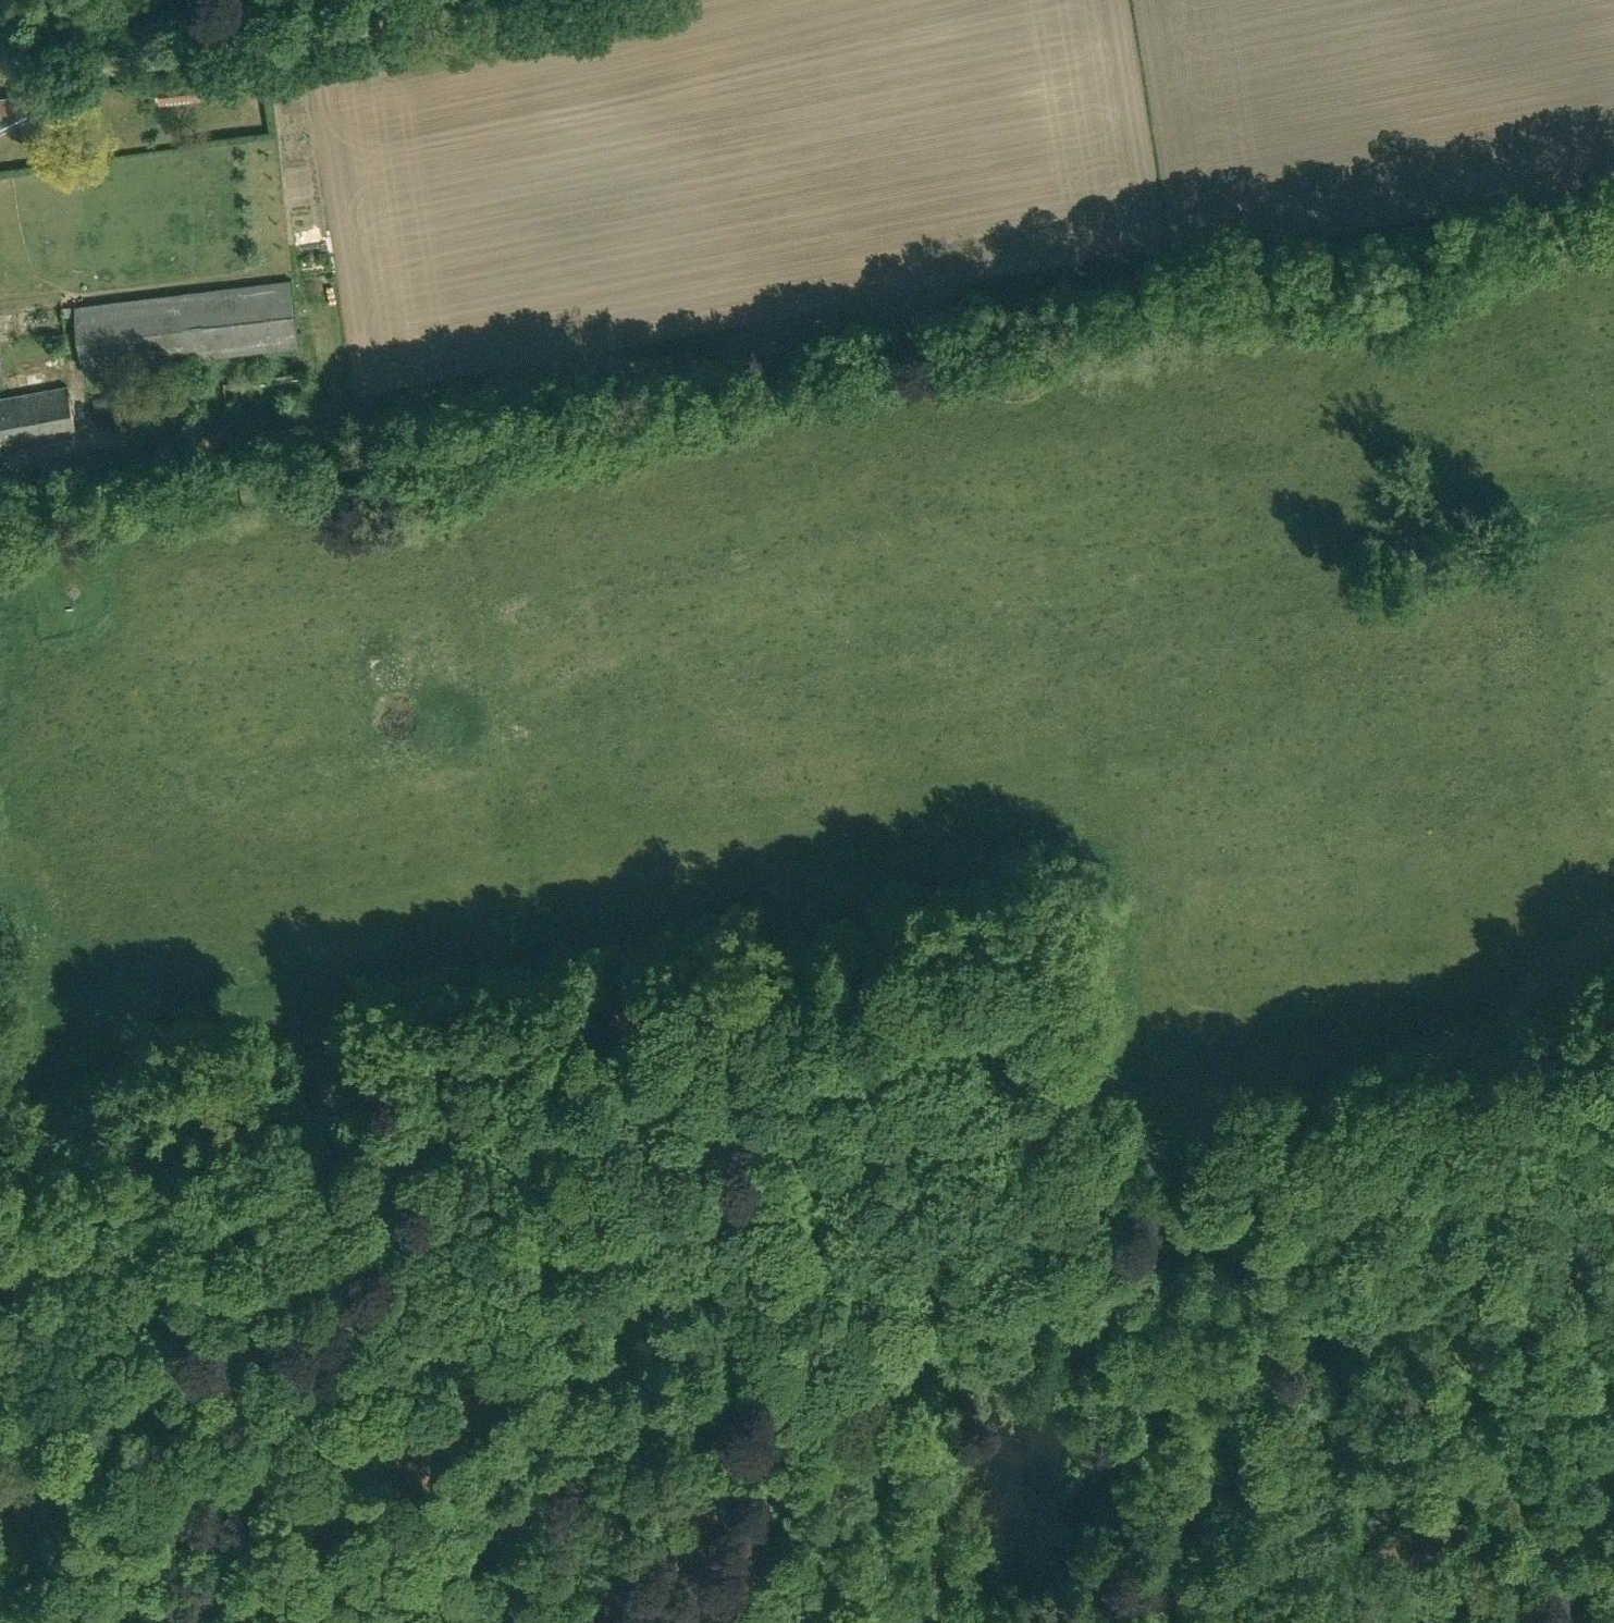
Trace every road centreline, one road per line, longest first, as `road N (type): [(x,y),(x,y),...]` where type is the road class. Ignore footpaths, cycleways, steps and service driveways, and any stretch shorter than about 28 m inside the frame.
road 1 (track): [(0,1062),(1085,878)]
road 2 (unclassified): [(0,77),(287,42),(516,0)]

